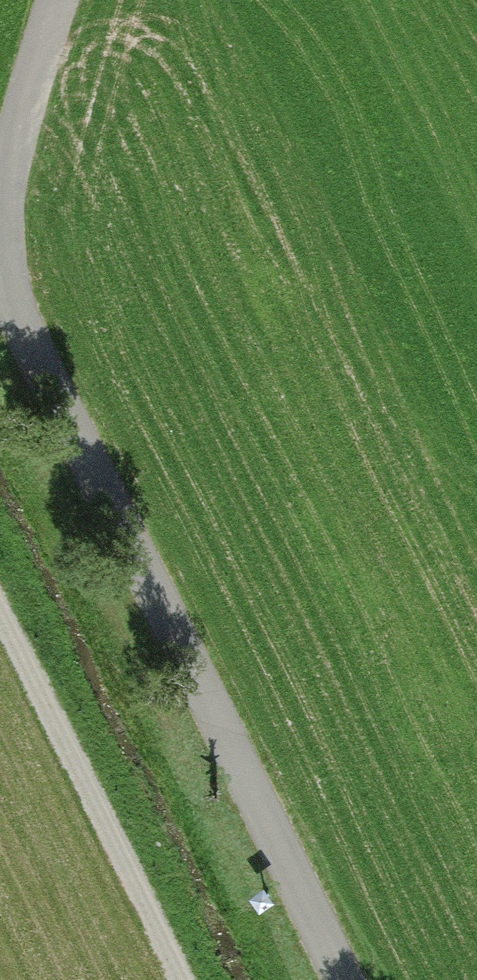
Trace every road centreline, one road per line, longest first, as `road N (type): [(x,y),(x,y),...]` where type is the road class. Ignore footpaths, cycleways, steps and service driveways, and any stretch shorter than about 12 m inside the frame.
road 1 (unclassified): [(343,979),(0,274)]
road 2 (track): [(0,625),(174,979)]
road 3 (unclassified): [(0,192),(58,0)]

